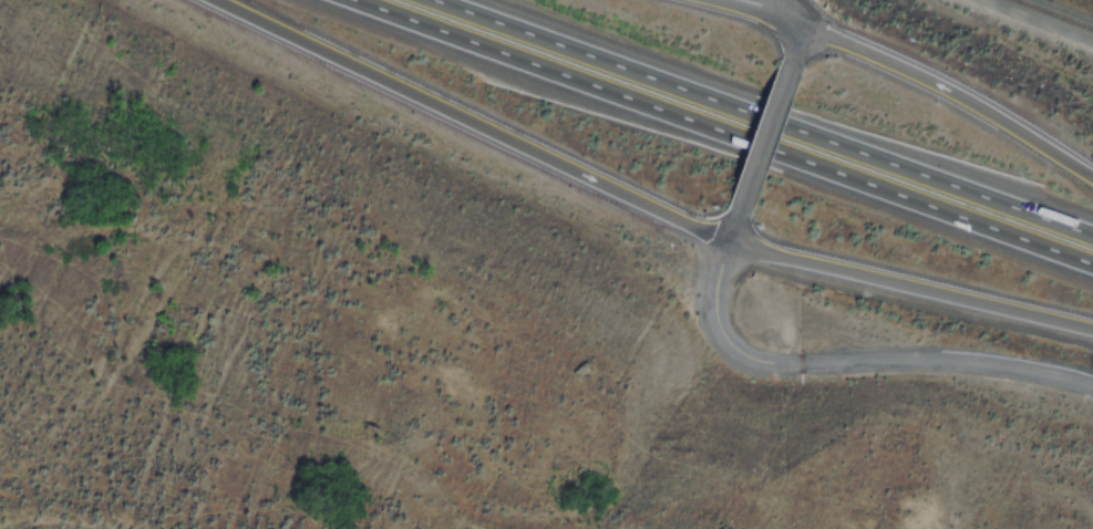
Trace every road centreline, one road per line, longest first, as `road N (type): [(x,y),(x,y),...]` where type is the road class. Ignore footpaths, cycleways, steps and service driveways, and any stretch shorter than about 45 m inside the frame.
road 1 (motorway): [(314,0),(1092,281)]
road 2 (motorway): [(1092,221),(486,0)]
road 3 (motorway): [(212,0),(731,241)]
road 4 (residential): [(1092,390),(935,365),(762,361),(730,341),(719,318),(716,288),(741,212)]
road 5 (motorway): [(731,241),(1092,328)]
road 6 (motorway): [(1092,174),(1003,110),(805,33)]
road 7 (residential): [(741,212),(792,70)]

